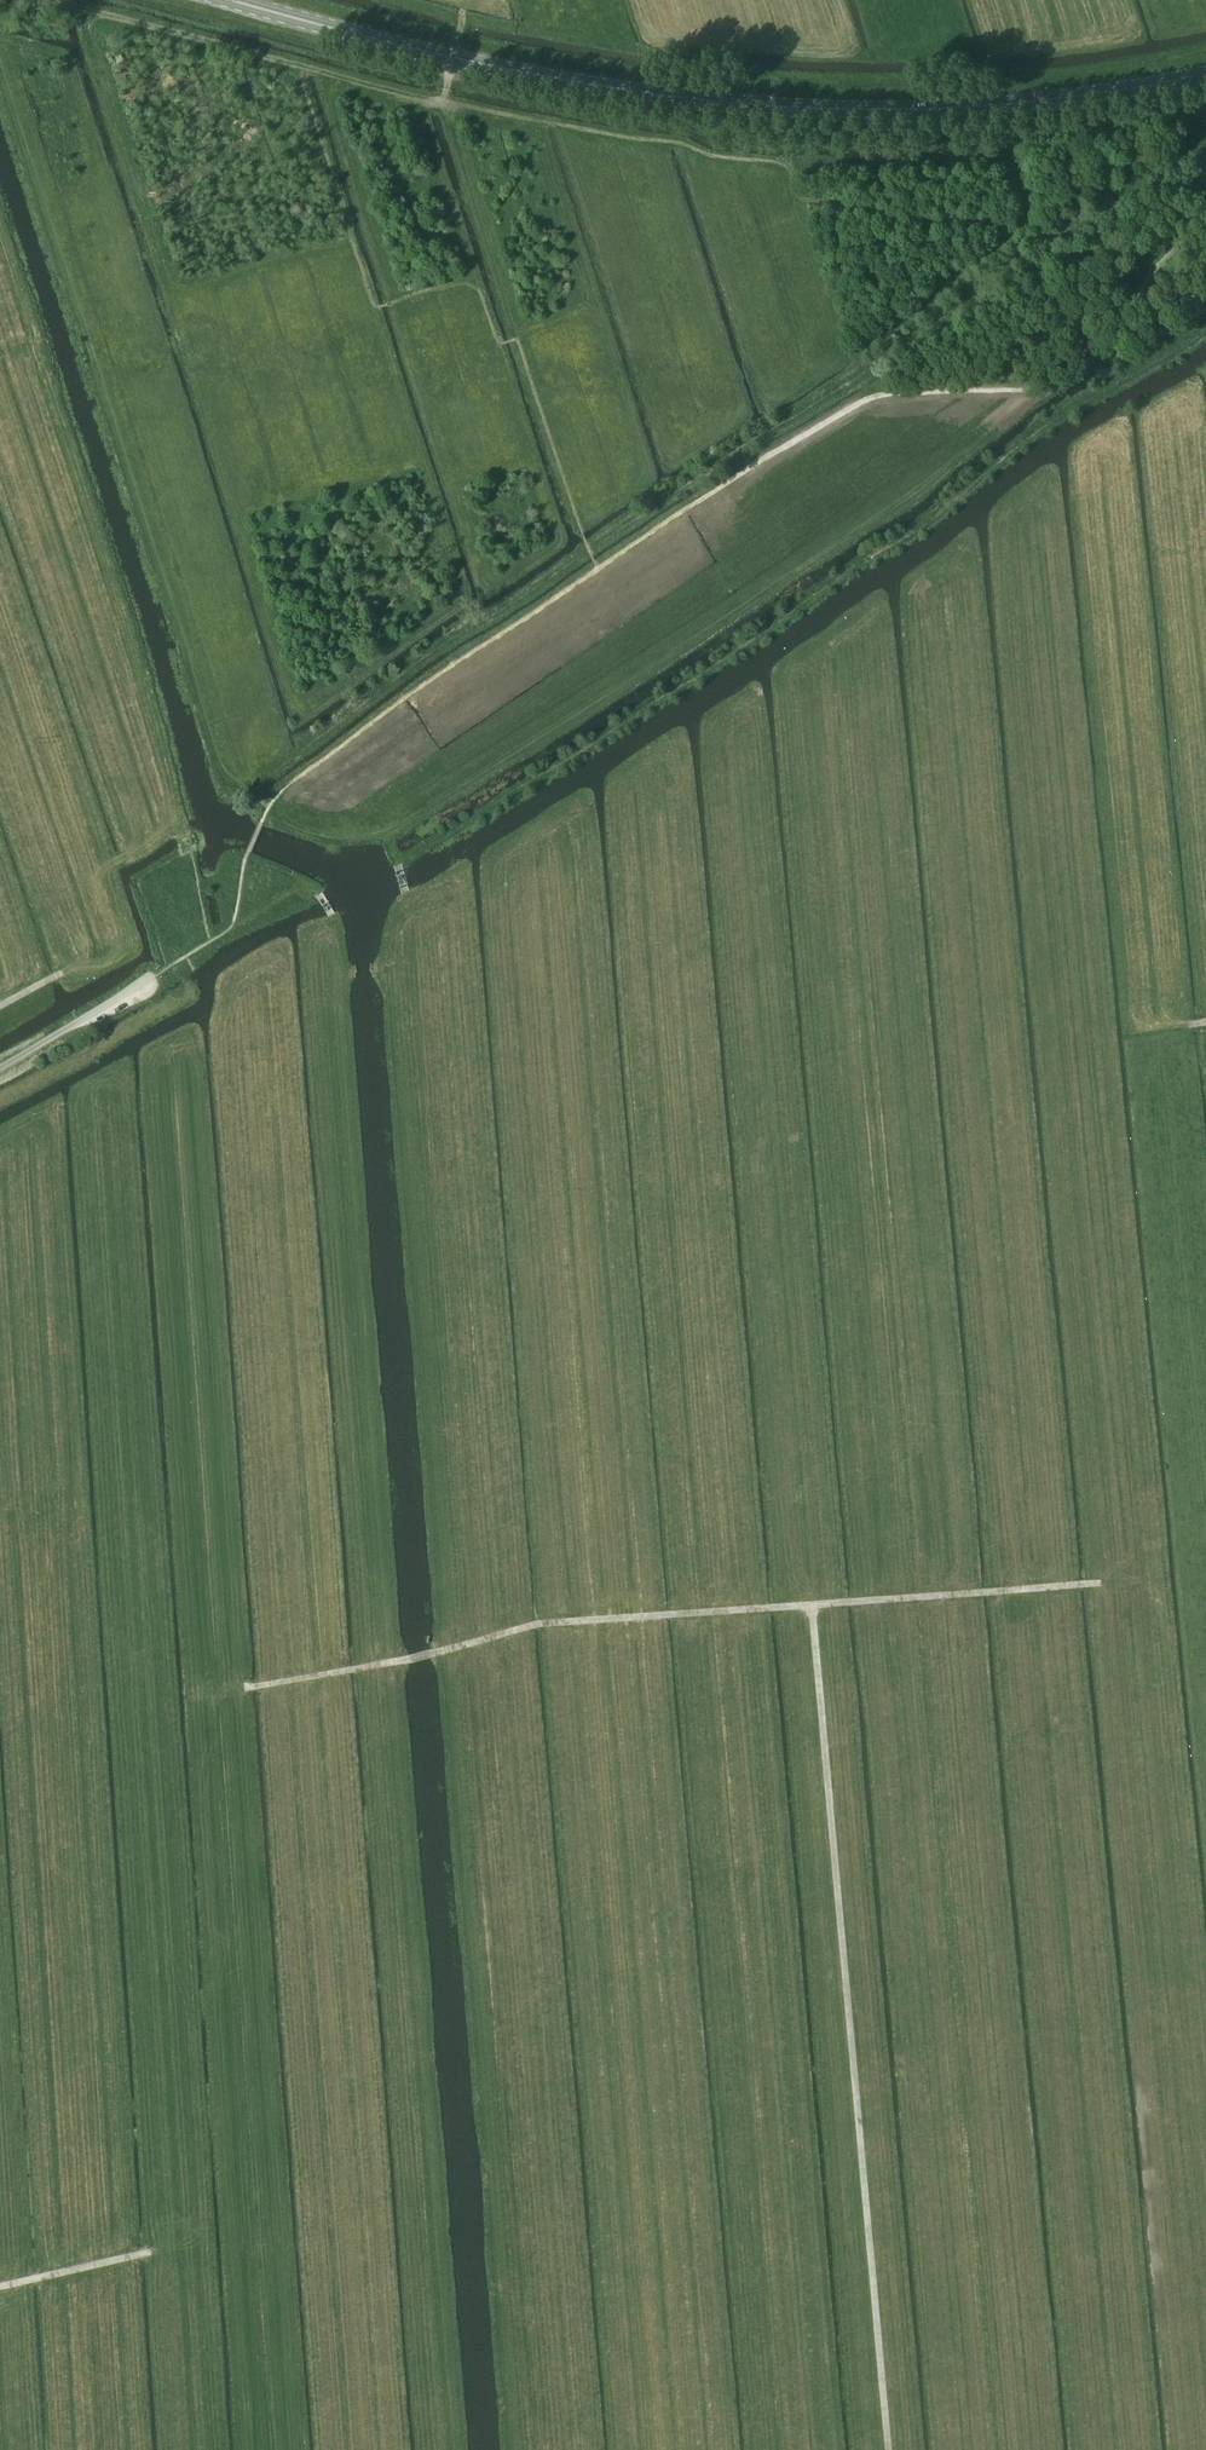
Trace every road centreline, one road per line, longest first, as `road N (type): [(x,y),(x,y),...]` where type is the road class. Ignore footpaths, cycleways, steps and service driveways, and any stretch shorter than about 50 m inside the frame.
road 1 (primary): [(230,0),(551,78),(783,107),(1038,102),(1205,74)]
road 2 (track): [(395,852),(430,847),(937,517),(1076,406),(1205,330)]
road 3 (track): [(887,2449),(810,1605)]
road 4 (track): [(246,1687),(404,1660),(541,1623),(810,1605)]
road 5 (track): [(810,1605),(1098,1583)]
road 6 (unclassified): [(0,1071),(162,974)]

